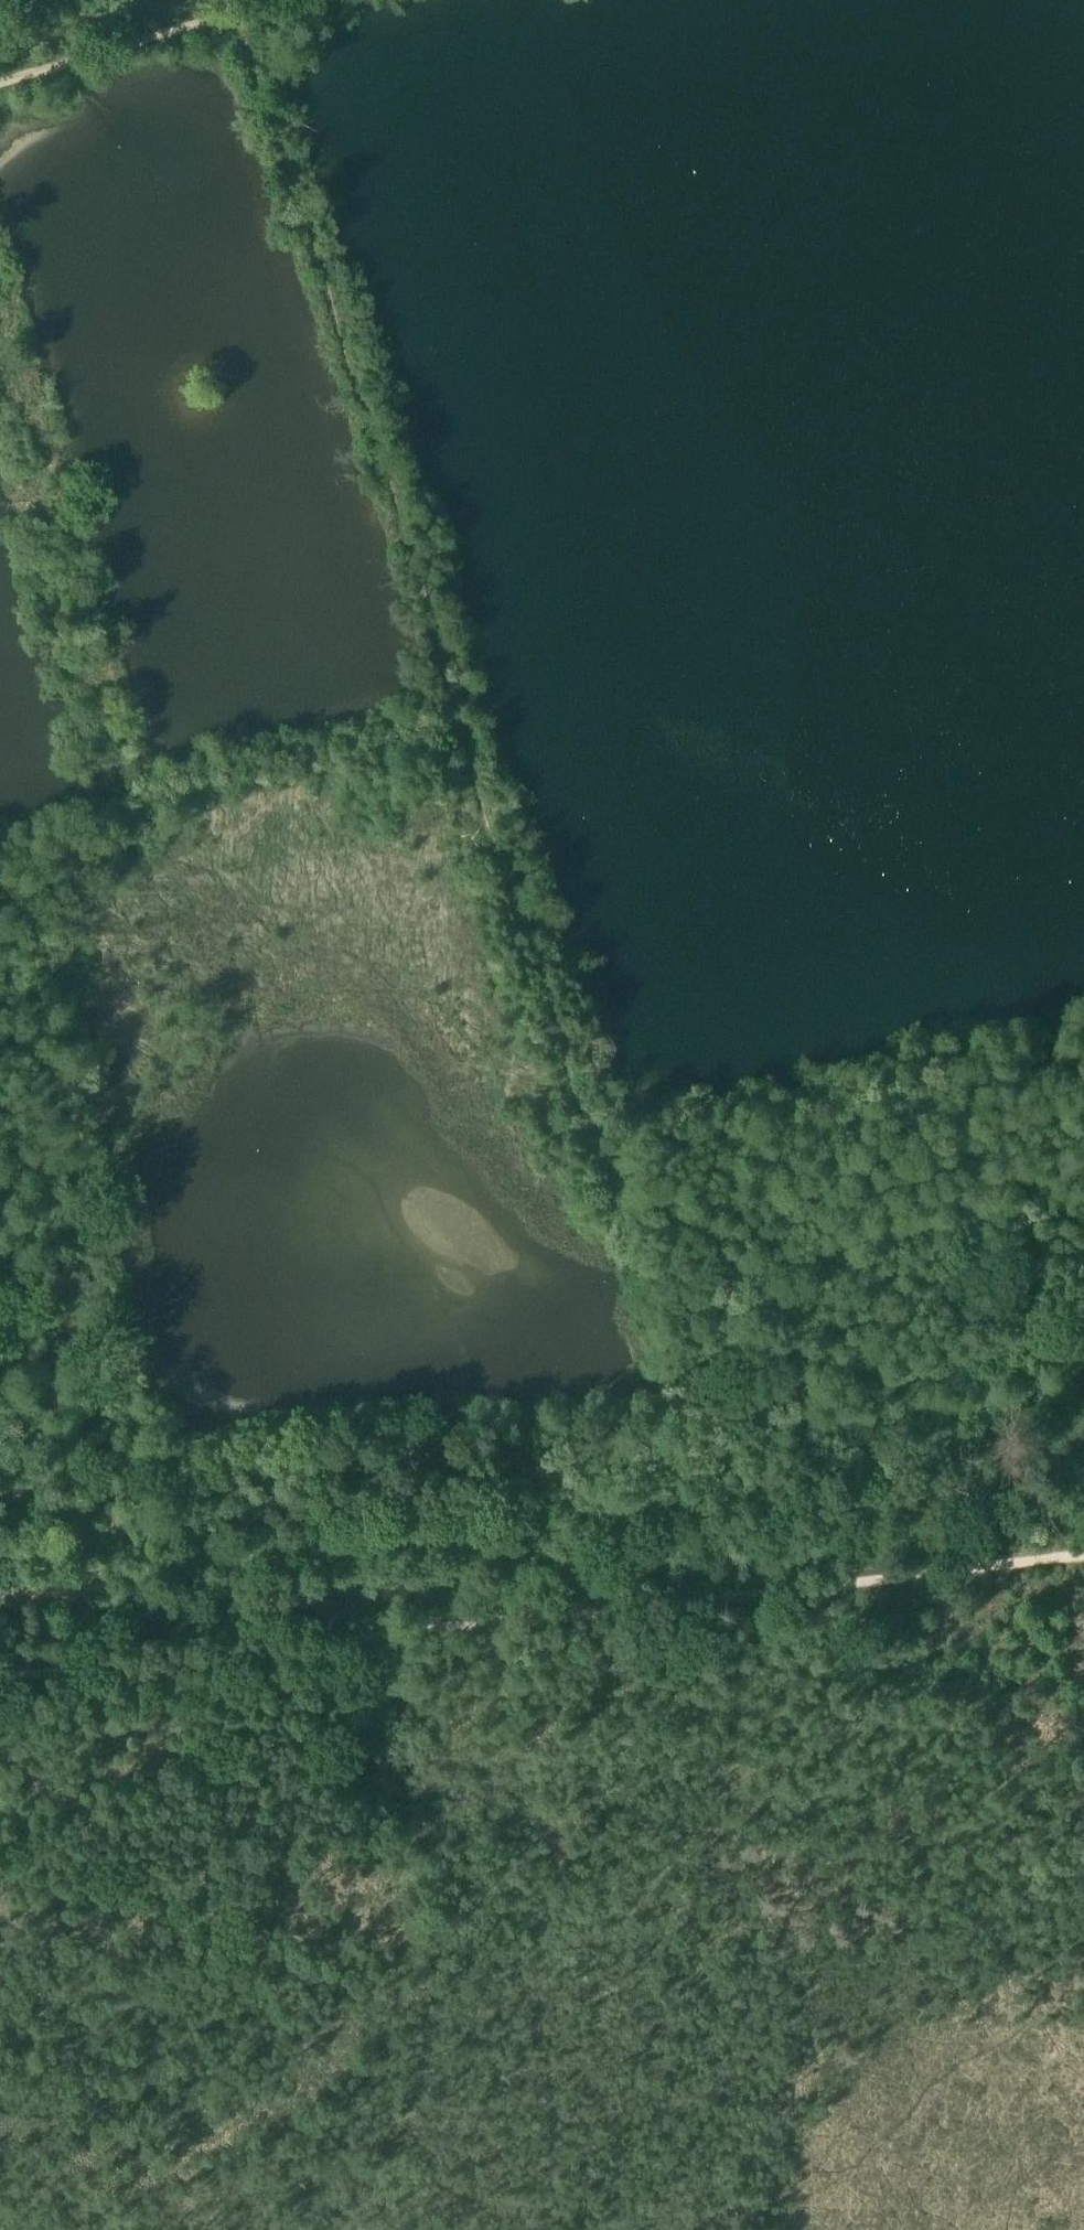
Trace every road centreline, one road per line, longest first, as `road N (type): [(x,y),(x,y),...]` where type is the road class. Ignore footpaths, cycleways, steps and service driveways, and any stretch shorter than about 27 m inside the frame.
road 1 (track): [(0,1674),(1083,1554)]
road 2 (track): [(0,80),(237,6)]

